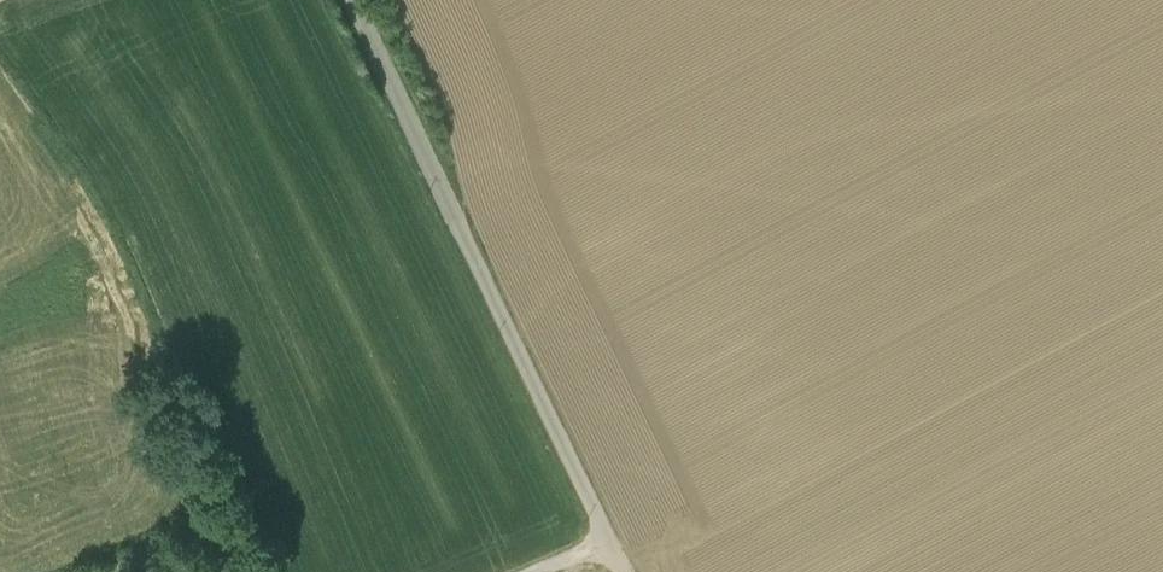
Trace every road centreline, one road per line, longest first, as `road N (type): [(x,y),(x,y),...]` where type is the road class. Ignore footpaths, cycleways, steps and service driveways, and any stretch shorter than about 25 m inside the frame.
road 1 (unclassified): [(357,0),(627,571)]

